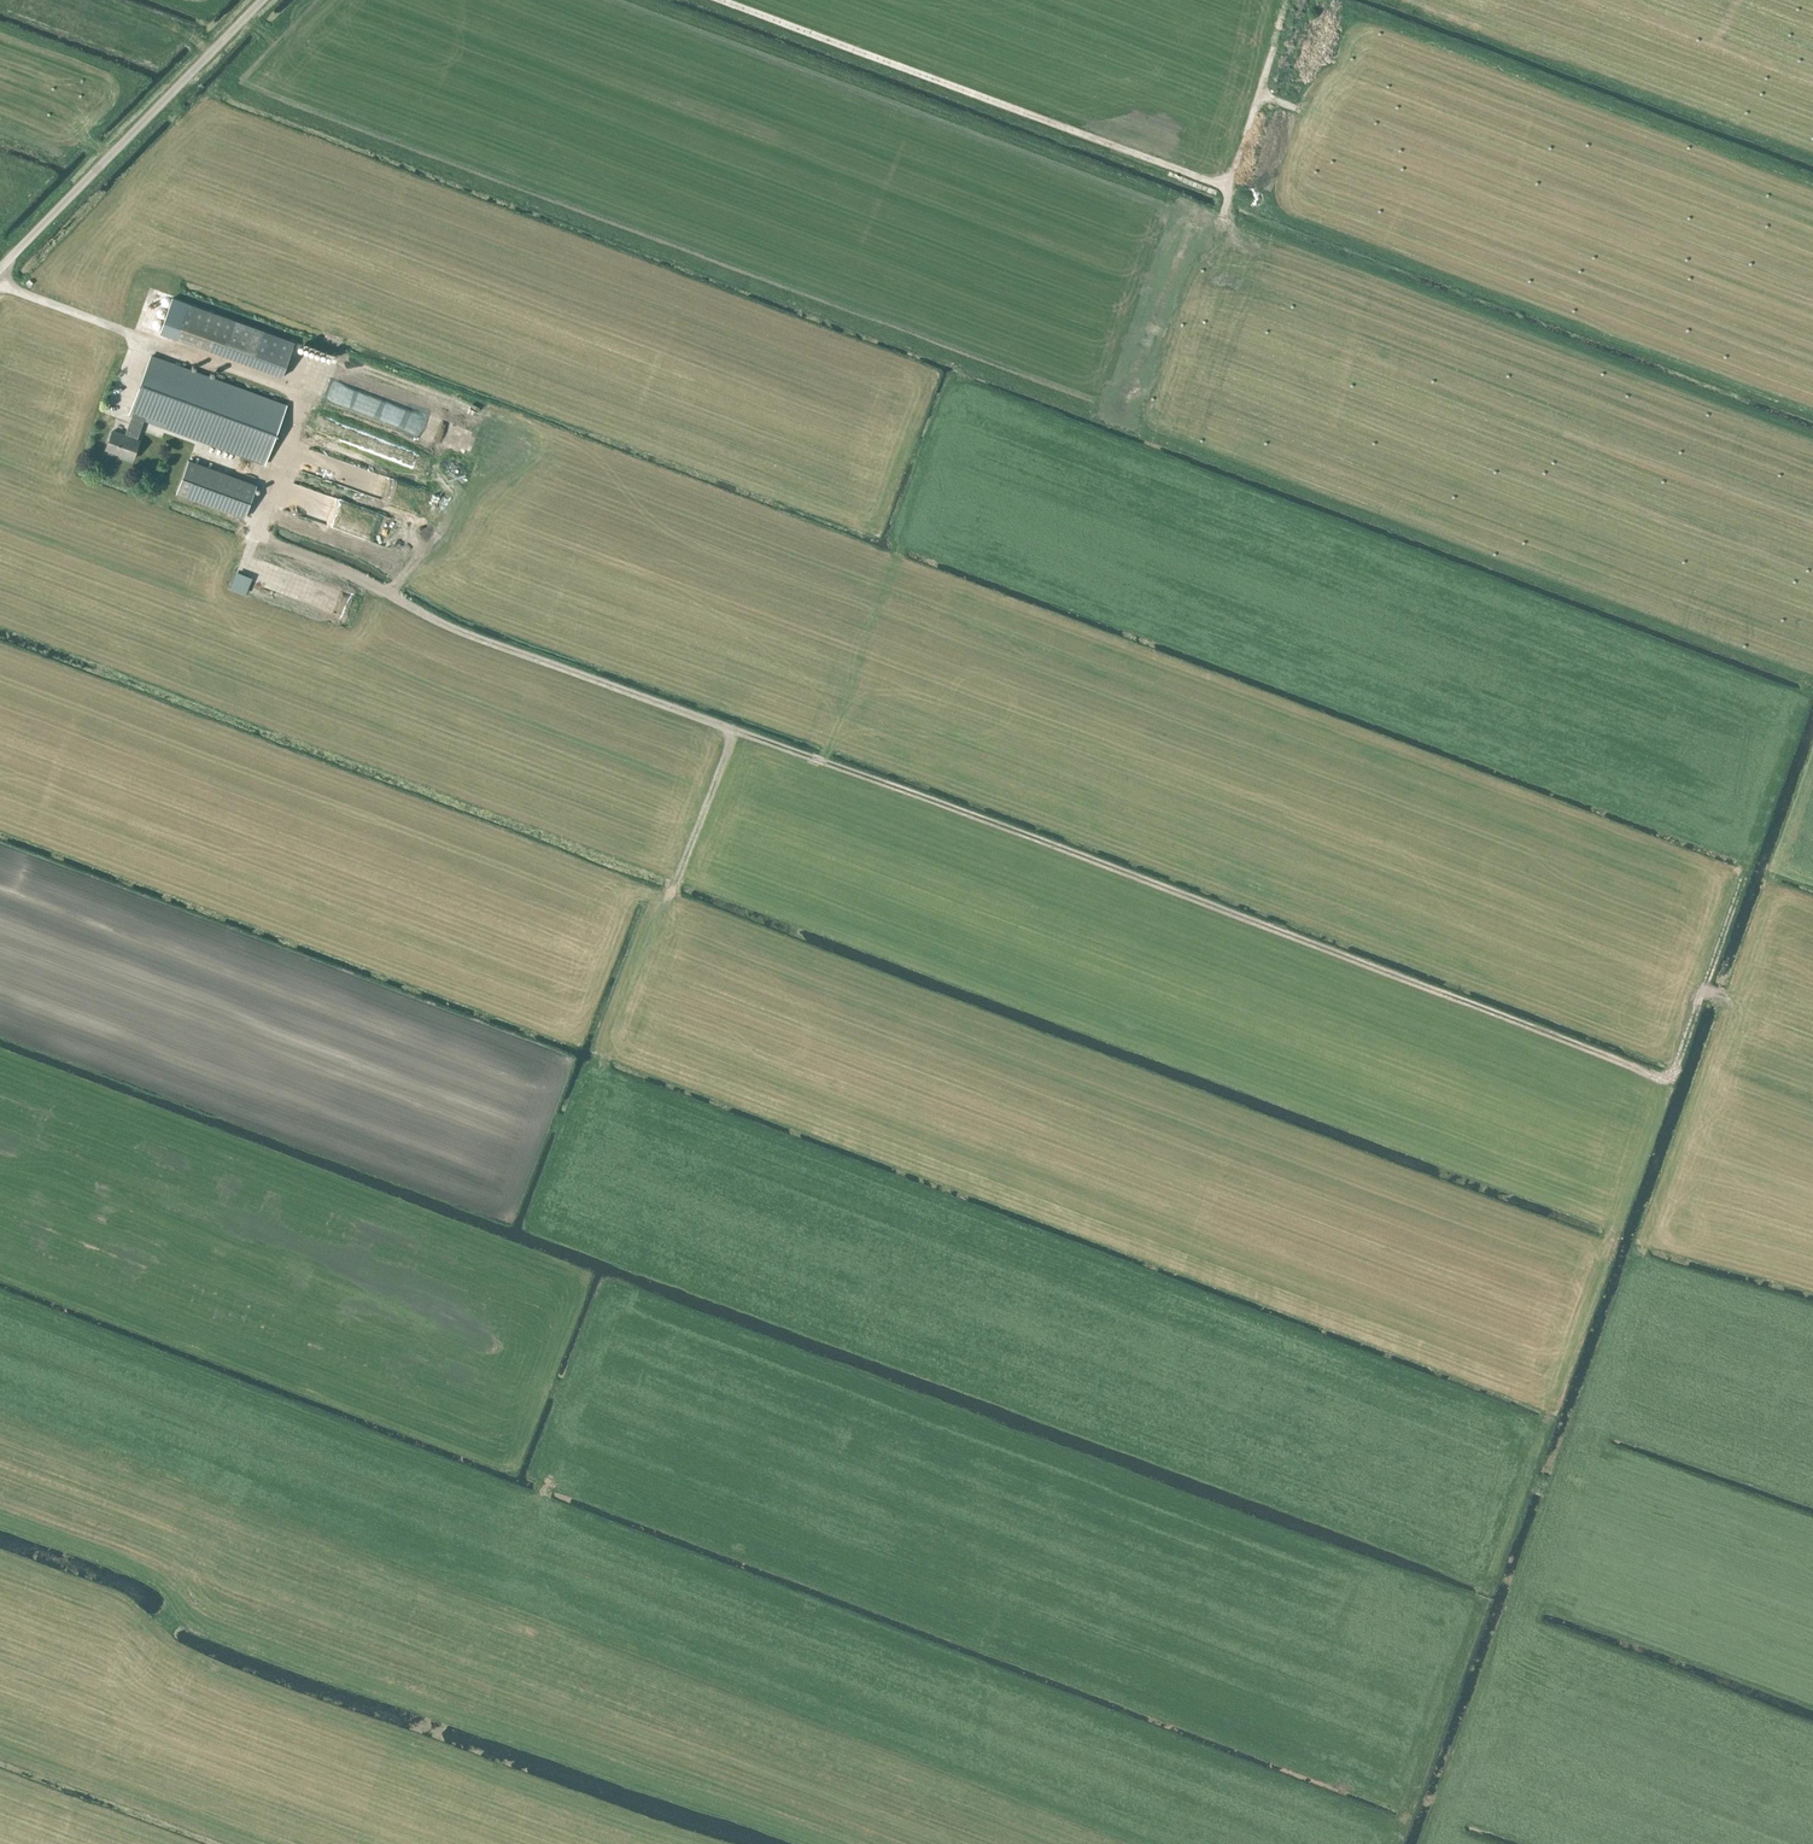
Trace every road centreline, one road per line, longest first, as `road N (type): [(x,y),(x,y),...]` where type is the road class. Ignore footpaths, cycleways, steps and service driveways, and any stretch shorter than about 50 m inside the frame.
road 1 (unclassified): [(0,265),(264,0)]

